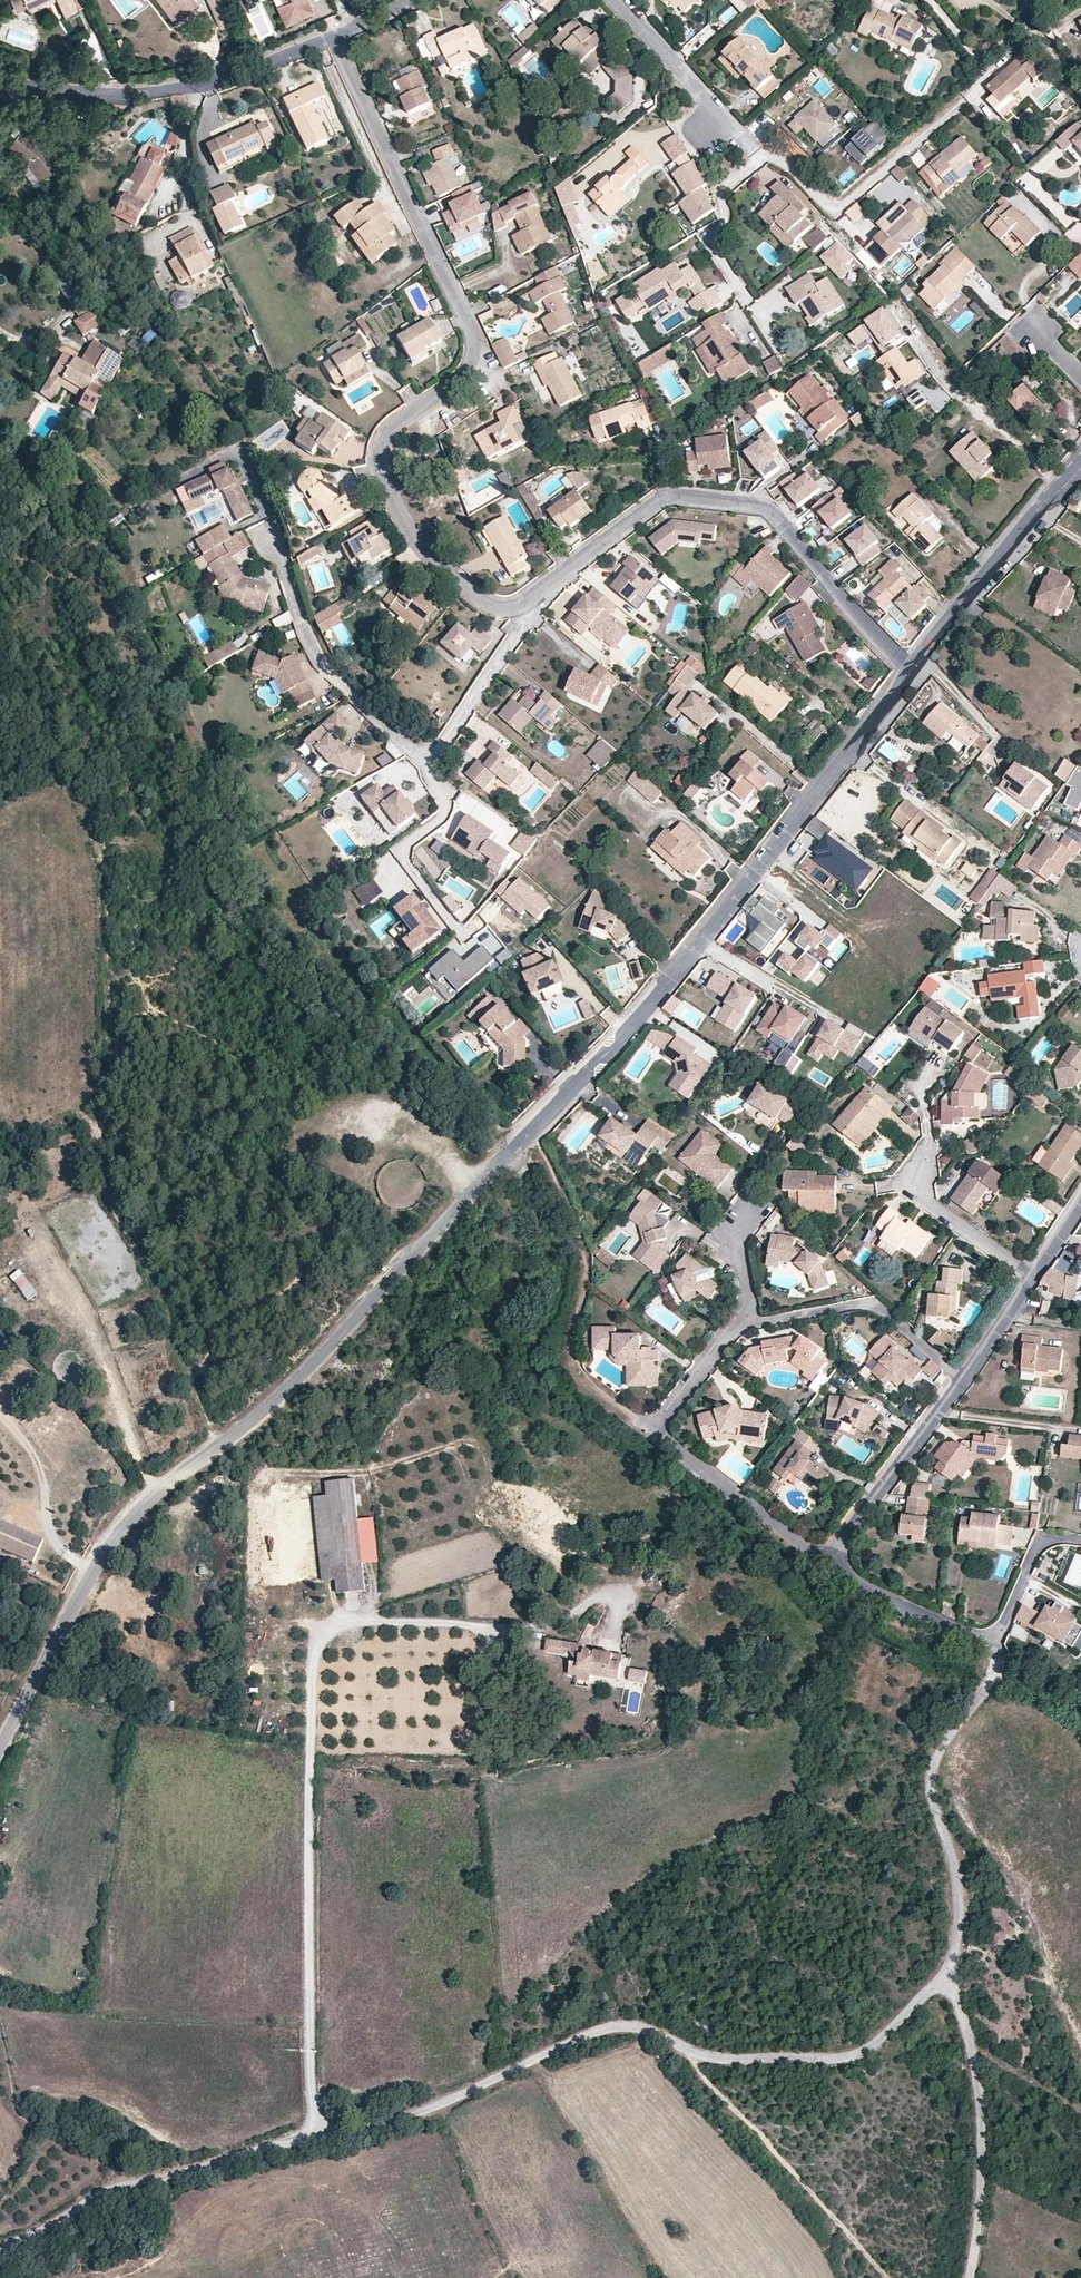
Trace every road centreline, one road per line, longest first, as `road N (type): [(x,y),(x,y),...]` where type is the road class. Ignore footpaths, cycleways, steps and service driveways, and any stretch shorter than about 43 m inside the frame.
road 1 (tertiary): [(0,1750),(119,1527),(286,1392),(620,1041),(704,944),(909,670)]
road 2 (unclassified): [(0,2247),(60,2226),(100,2198),(297,2142),(322,2127),(395,2122),(594,2034),(632,2028),(688,2052),(736,2061),(842,2059),(876,2043),(936,1982),(950,1956),(957,1893),(929,1772),(988,1687),(997,1648)]
road 3 (residential): [(909,670),(760,507),(678,496),(658,503),(510,611),(485,606),(420,551),(379,473),(376,451),(382,433),(465,377),(475,337),(332,39)]
road 4 (track): [(322,2127),(313,2069),(316,1654),(341,1631),(402,1622),(504,1630)]
road 5 (residential): [(838,1560),(811,1549),(657,1429),(747,1317)]
road 6 (residential): [(0,86),(156,94),(216,83),(332,39)]
road 7 (track): [(944,1968),(975,2064),(979,2211),(969,2277)]
road 8 (tertiary): [(909,670),(1080,466)]
road 9 (residential): [(747,1317),(763,1321),(874,1302),(965,1377)]
road 10 (residential): [(838,1560),(845,1534),(965,1377)]
road 11 (residential): [(997,1648),(847,1577),(838,1560)]
road 12 (residential): [(617,0),(735,130)]
road 13 (residential): [(1033,1277),(917,1192),(919,1167)]
road 14 (residential): [(1080,1541),(1053,1538),(1035,1548),(997,1648)]
road 15 (residential): [(965,1377),(1033,1277)]

